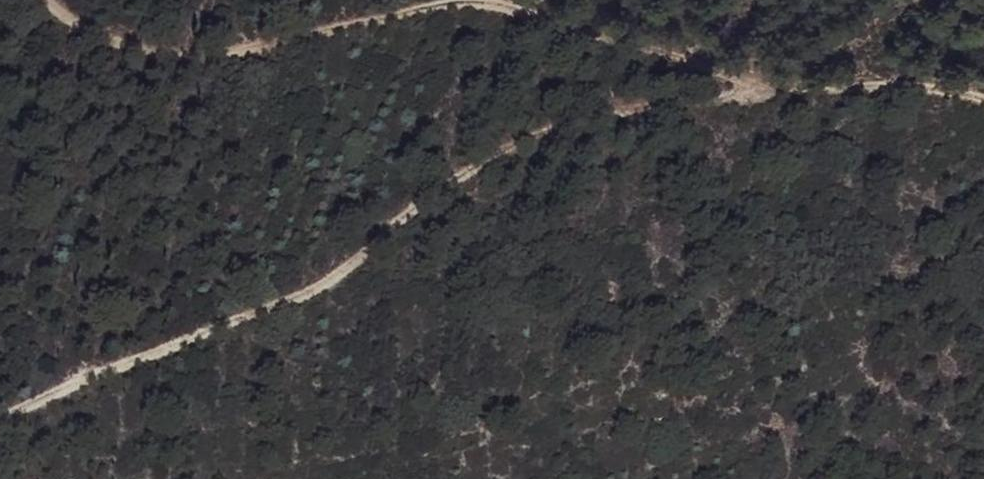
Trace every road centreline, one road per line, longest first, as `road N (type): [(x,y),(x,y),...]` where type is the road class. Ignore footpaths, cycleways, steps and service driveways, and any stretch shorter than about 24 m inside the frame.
road 1 (track): [(48,0),(104,40),(157,54),(226,56),(441,9),(501,4),(632,38),(748,80),(596,111),(512,152),(347,279),(296,306),(70,387),(0,426)]
road 2 (track): [(748,80),(888,79),(983,98)]

